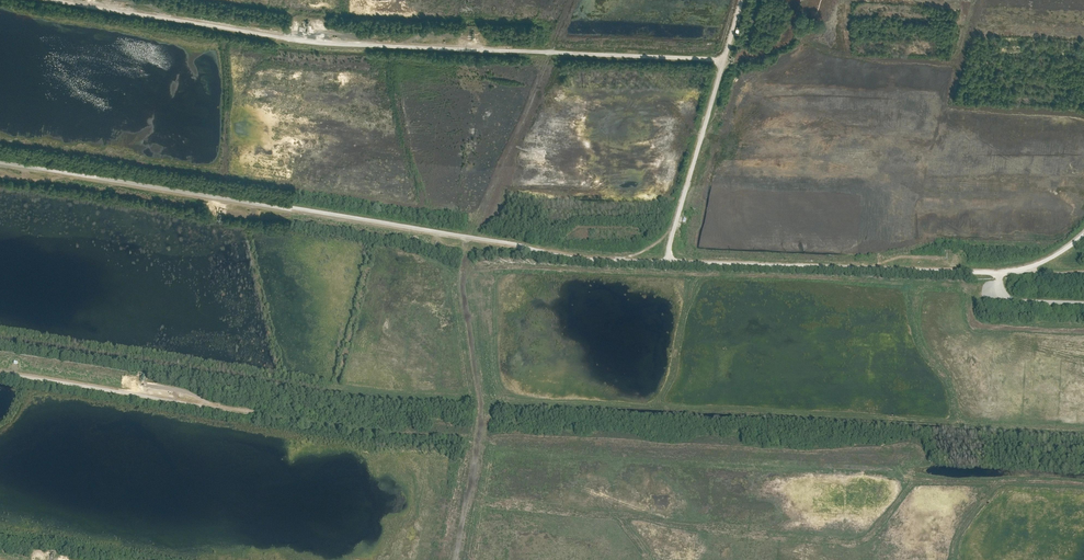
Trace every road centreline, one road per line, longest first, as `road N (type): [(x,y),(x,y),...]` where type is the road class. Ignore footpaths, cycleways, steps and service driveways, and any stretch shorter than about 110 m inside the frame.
road 1 (track): [(1083,234),(1041,261),(999,272),(583,257),(0,158)]
road 2 (track): [(80,0),(315,37),(725,55)]
road 3 (track): [(674,260),(674,234),(742,0)]
road 4 (track): [(0,374),(248,414)]

